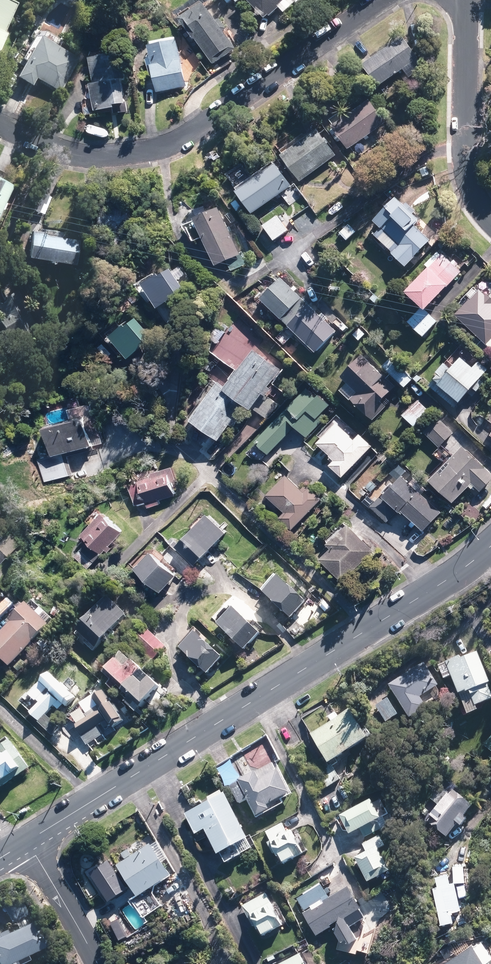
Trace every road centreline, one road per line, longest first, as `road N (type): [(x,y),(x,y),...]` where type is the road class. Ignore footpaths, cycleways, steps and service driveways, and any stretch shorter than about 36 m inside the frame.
road 1 (tertiary): [(31,838),(490,546)]
road 2 (residential): [(0,125),(77,155),(165,146),(383,0)]
road 3 (residential): [(464,0),(464,164),(490,218)]
road 4 (residential): [(98,963),(31,838)]

